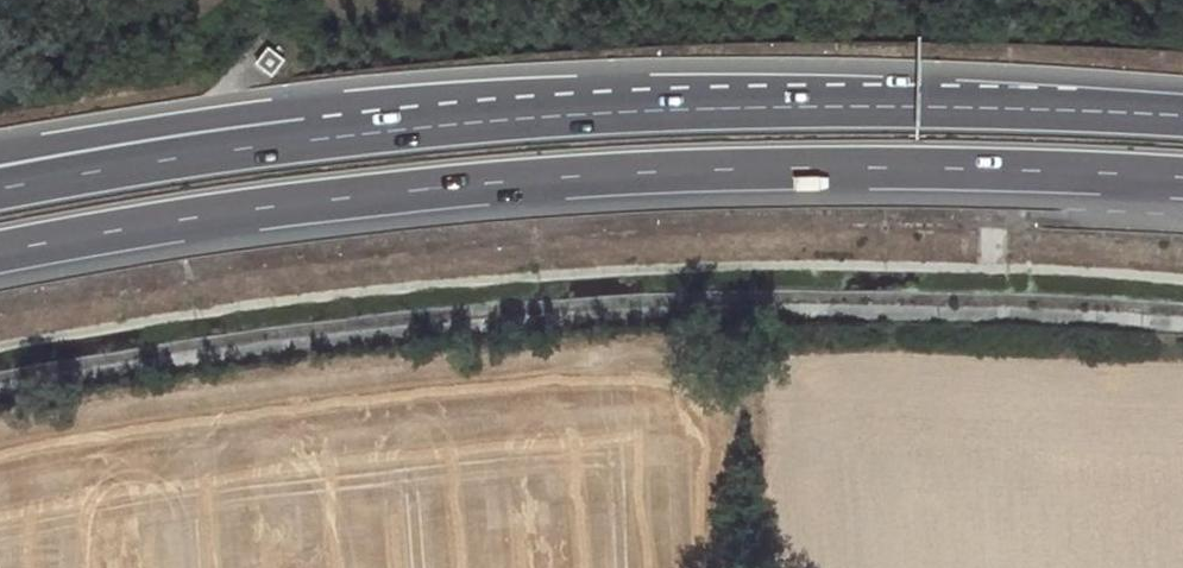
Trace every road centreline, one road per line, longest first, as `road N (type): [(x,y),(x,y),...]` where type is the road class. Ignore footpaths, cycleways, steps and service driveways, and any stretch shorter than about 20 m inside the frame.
road 1 (trunk): [(0,253),(257,208),(680,170),(1182,177)]
road 2 (trunk): [(1182,115),(907,106),(677,110),(308,140)]
road 3 (motorway): [(308,140),(190,123),(0,156)]
road 4 (trunk): [(308,140),(0,188)]

